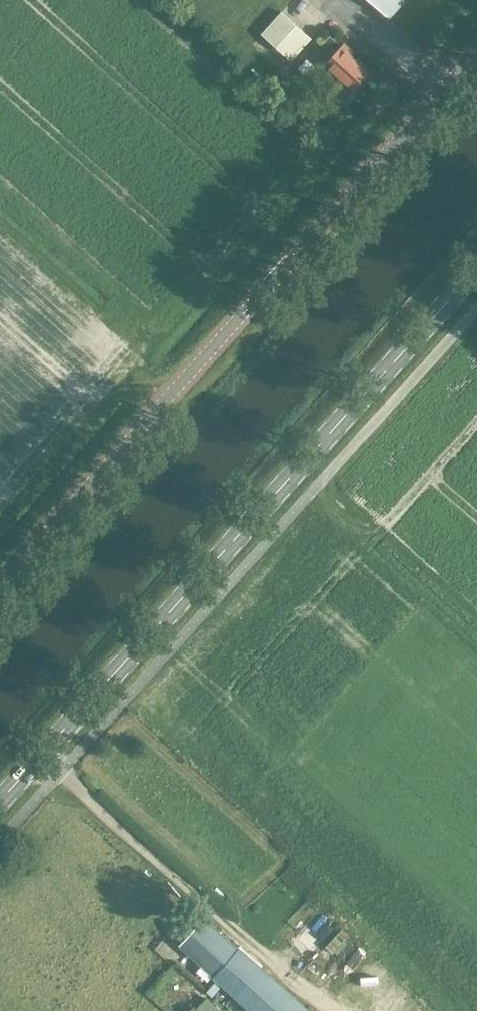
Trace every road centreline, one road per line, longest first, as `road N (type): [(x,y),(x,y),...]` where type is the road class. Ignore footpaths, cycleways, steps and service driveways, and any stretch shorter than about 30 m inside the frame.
road 1 (secondary): [(0,805),(476,272)]
road 2 (tertiary): [(0,589),(476,57)]
road 3 (track): [(44,755),(329,1010)]

